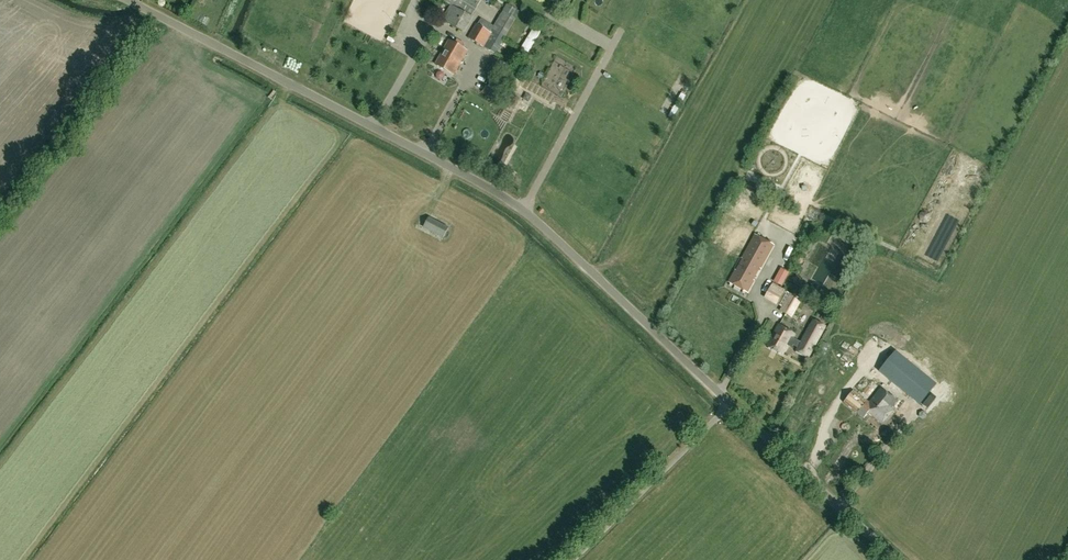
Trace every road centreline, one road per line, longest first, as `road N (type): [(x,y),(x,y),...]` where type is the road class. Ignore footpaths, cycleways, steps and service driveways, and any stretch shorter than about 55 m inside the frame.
road 1 (unclassified): [(894,559),(513,205),(130,0)]

